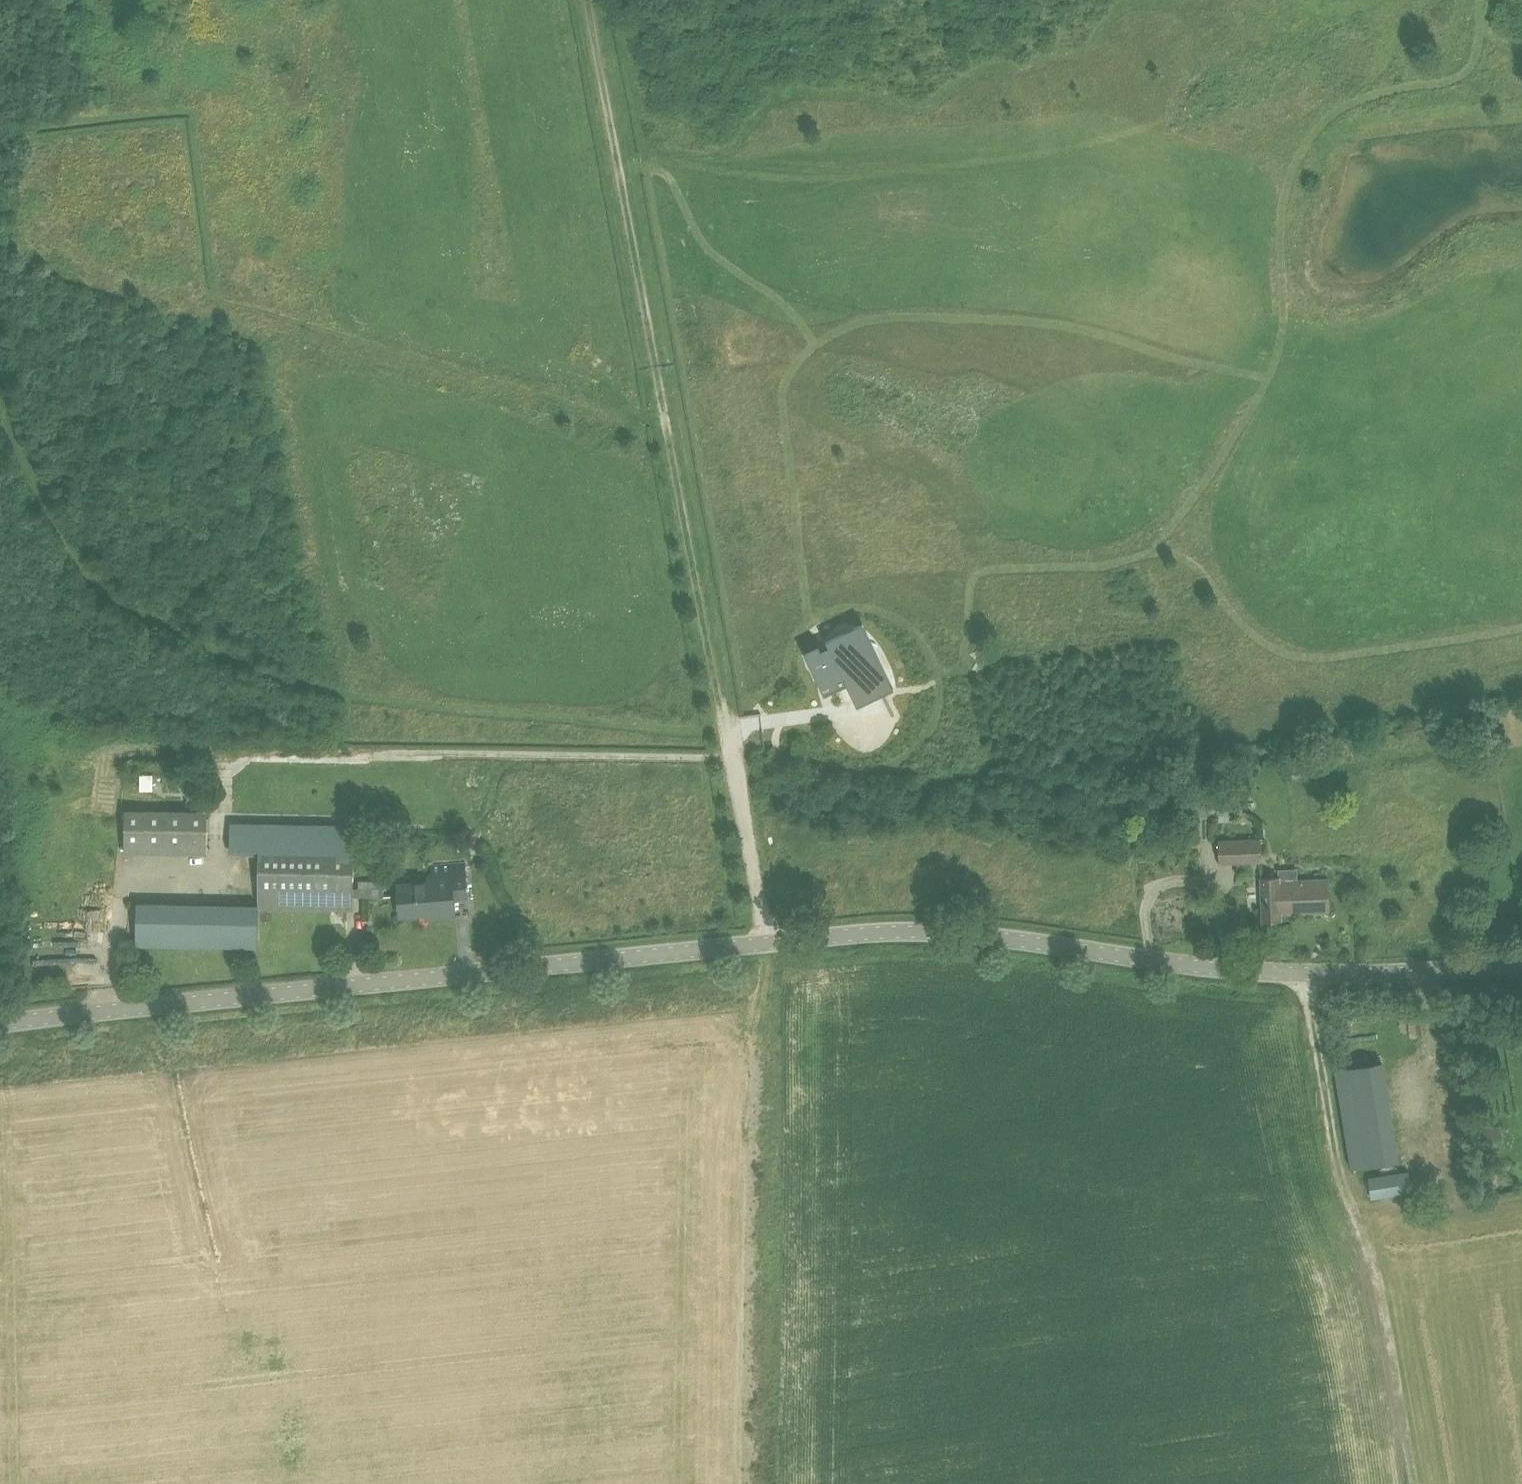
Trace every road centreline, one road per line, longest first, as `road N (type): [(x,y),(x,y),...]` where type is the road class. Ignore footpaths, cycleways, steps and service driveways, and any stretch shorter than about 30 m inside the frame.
road 1 (unclassified): [(0,1024),(909,929),(1217,968),(1378,972),(1521,962)]
road 2 (track): [(587,0),(762,942)]
road 3 (track): [(1301,972),(1335,1157),(1389,1325),(1417,1483)]

